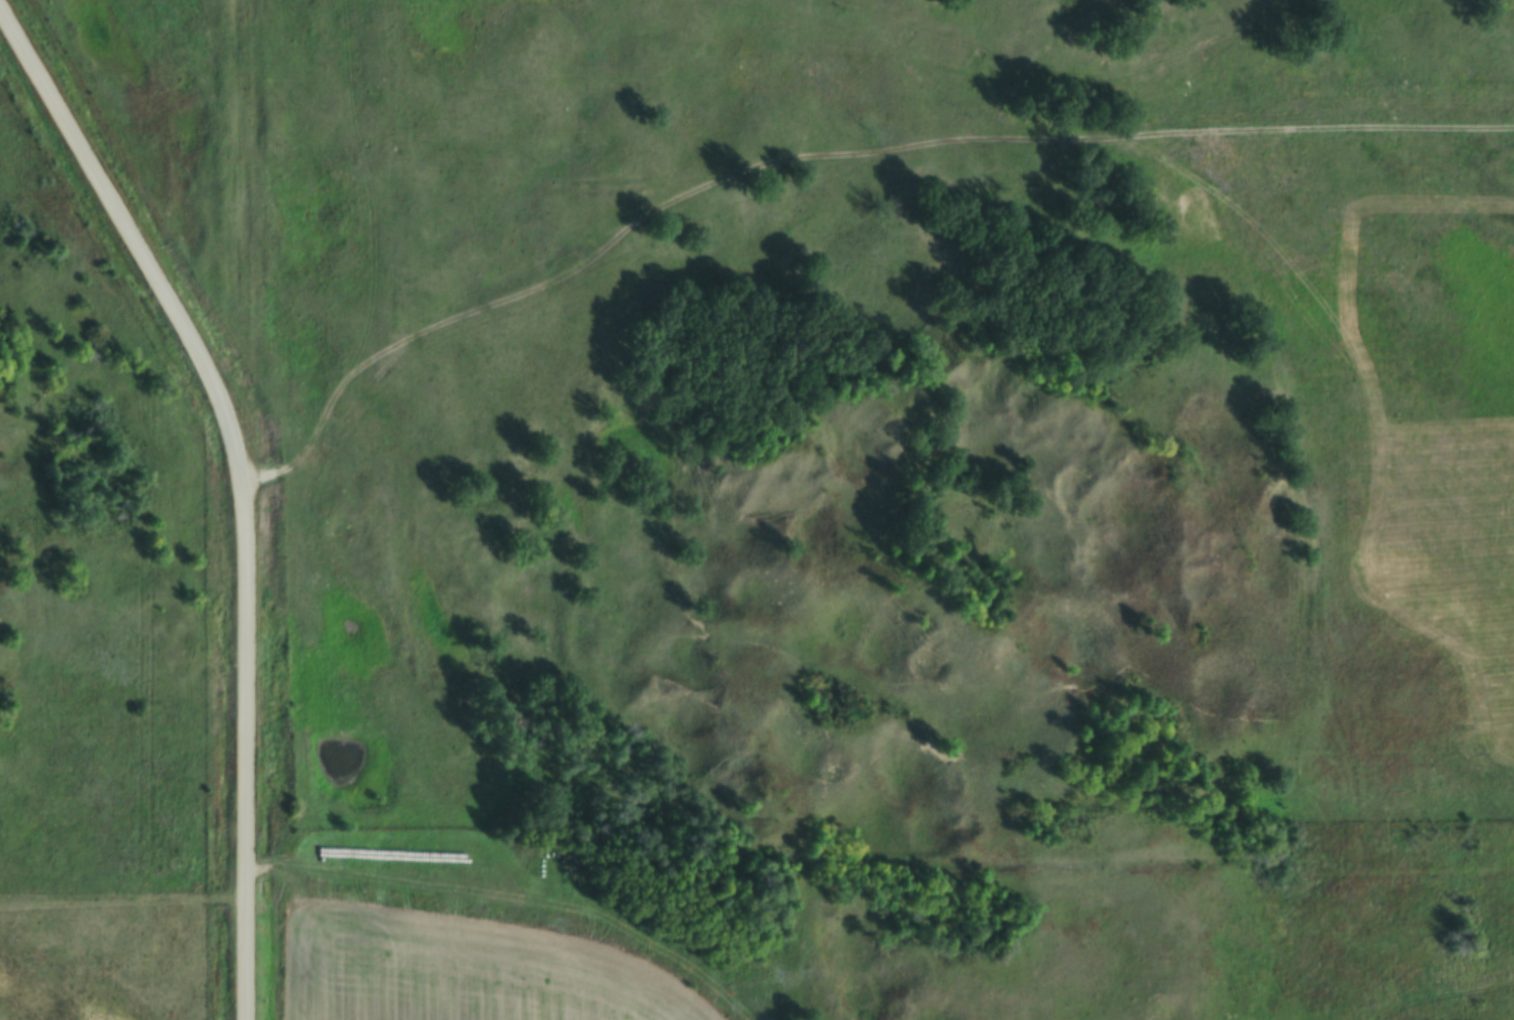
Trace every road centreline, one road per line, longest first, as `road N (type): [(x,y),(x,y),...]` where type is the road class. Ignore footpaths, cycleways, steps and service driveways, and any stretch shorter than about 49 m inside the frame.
road 1 (tertiary): [(247,1019),(247,475),(218,391),(185,329),(0,11)]

